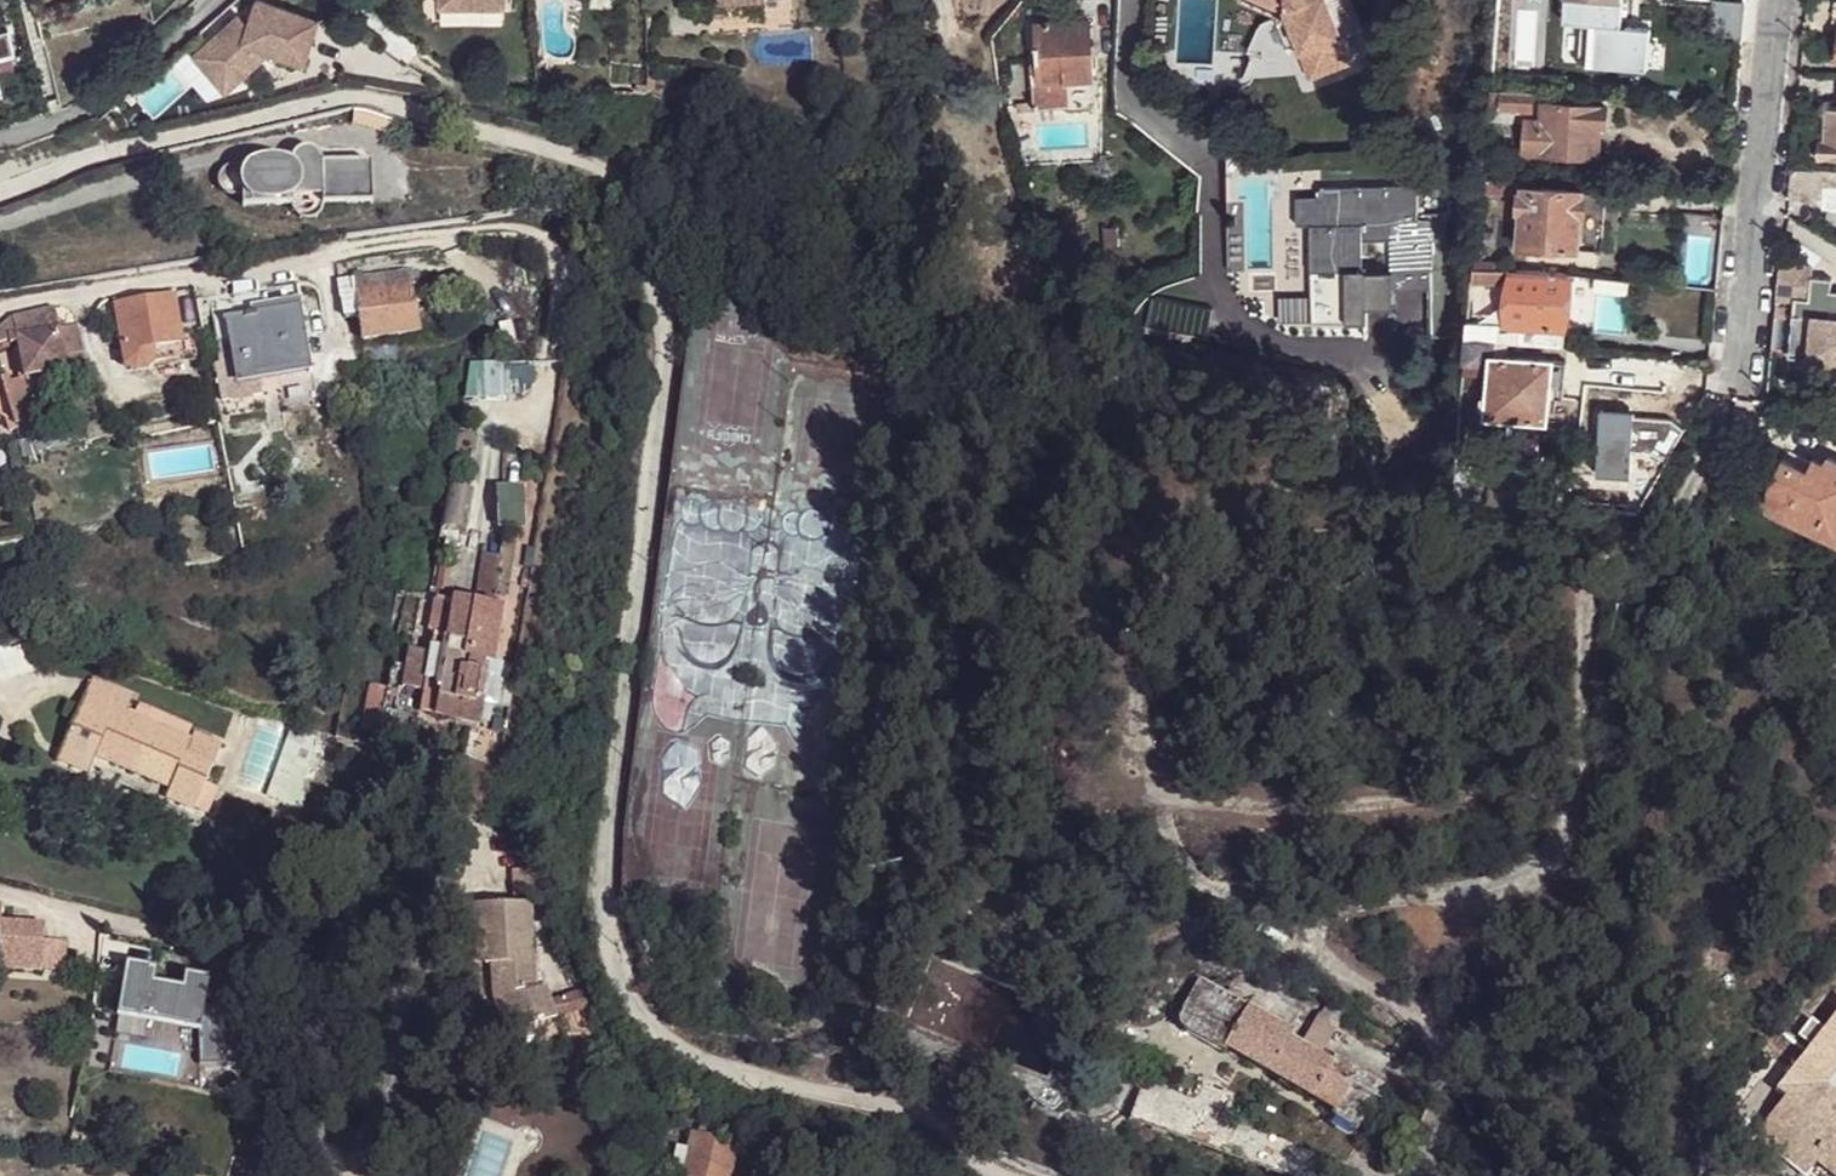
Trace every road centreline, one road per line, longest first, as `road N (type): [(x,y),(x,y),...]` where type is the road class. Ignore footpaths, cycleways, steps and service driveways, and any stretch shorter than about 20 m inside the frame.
road 1 (residential): [(1773,0),(1736,383)]
road 2 (unclassified): [(0,134),(95,109),(217,0)]

